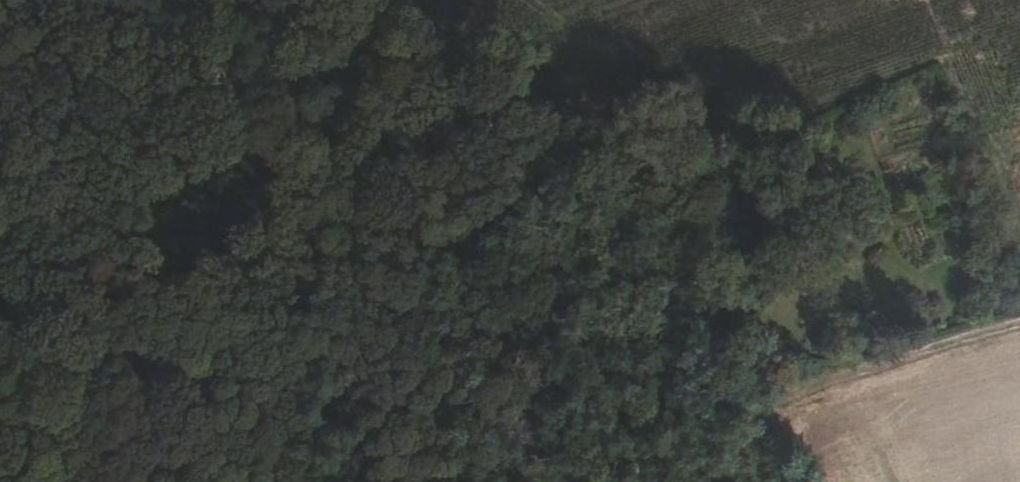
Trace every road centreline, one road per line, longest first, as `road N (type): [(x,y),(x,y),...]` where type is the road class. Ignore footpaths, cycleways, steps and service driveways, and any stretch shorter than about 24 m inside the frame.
road 1 (track): [(645,481),(763,405),(1019,328)]

